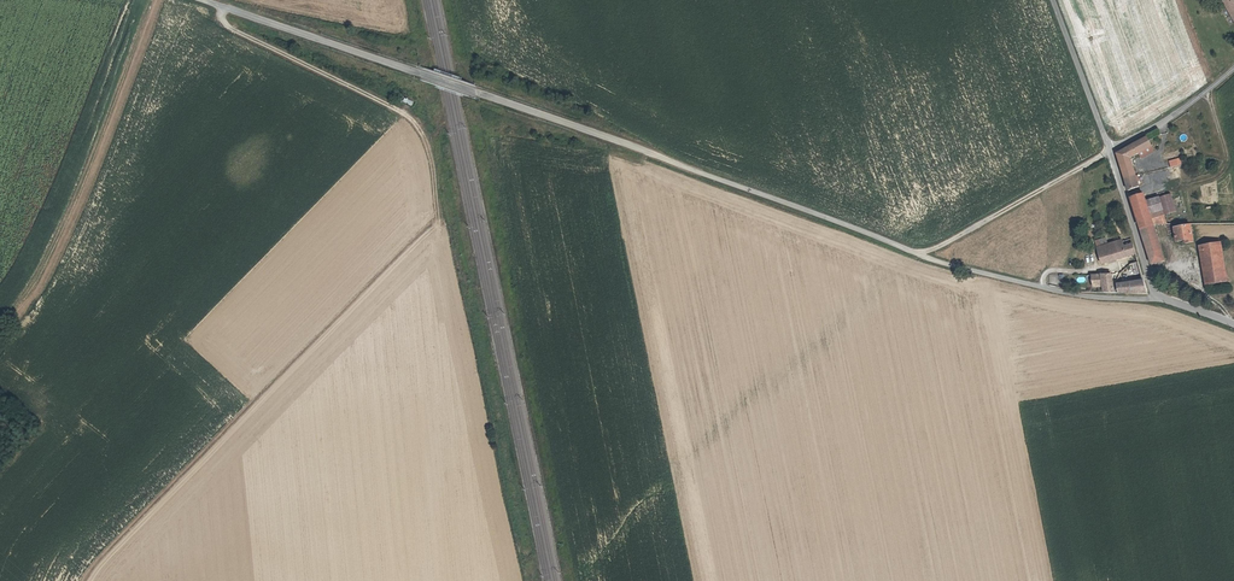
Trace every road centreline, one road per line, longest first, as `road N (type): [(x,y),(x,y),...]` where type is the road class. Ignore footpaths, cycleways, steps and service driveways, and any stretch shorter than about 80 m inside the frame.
road 1 (unclassified): [(203,0),(648,151),(942,263),(1055,291),(1157,298)]
road 2 (track): [(223,7),(233,29),(413,121),(428,149),(438,223)]
road 3 (track): [(921,255),(1107,151)]
road 4 (unclassified): [(1107,151),(1050,0)]
road 5 (unclassified): [(1157,298),(1107,151)]
road 6 (unclassified): [(1107,151),(1233,69)]

